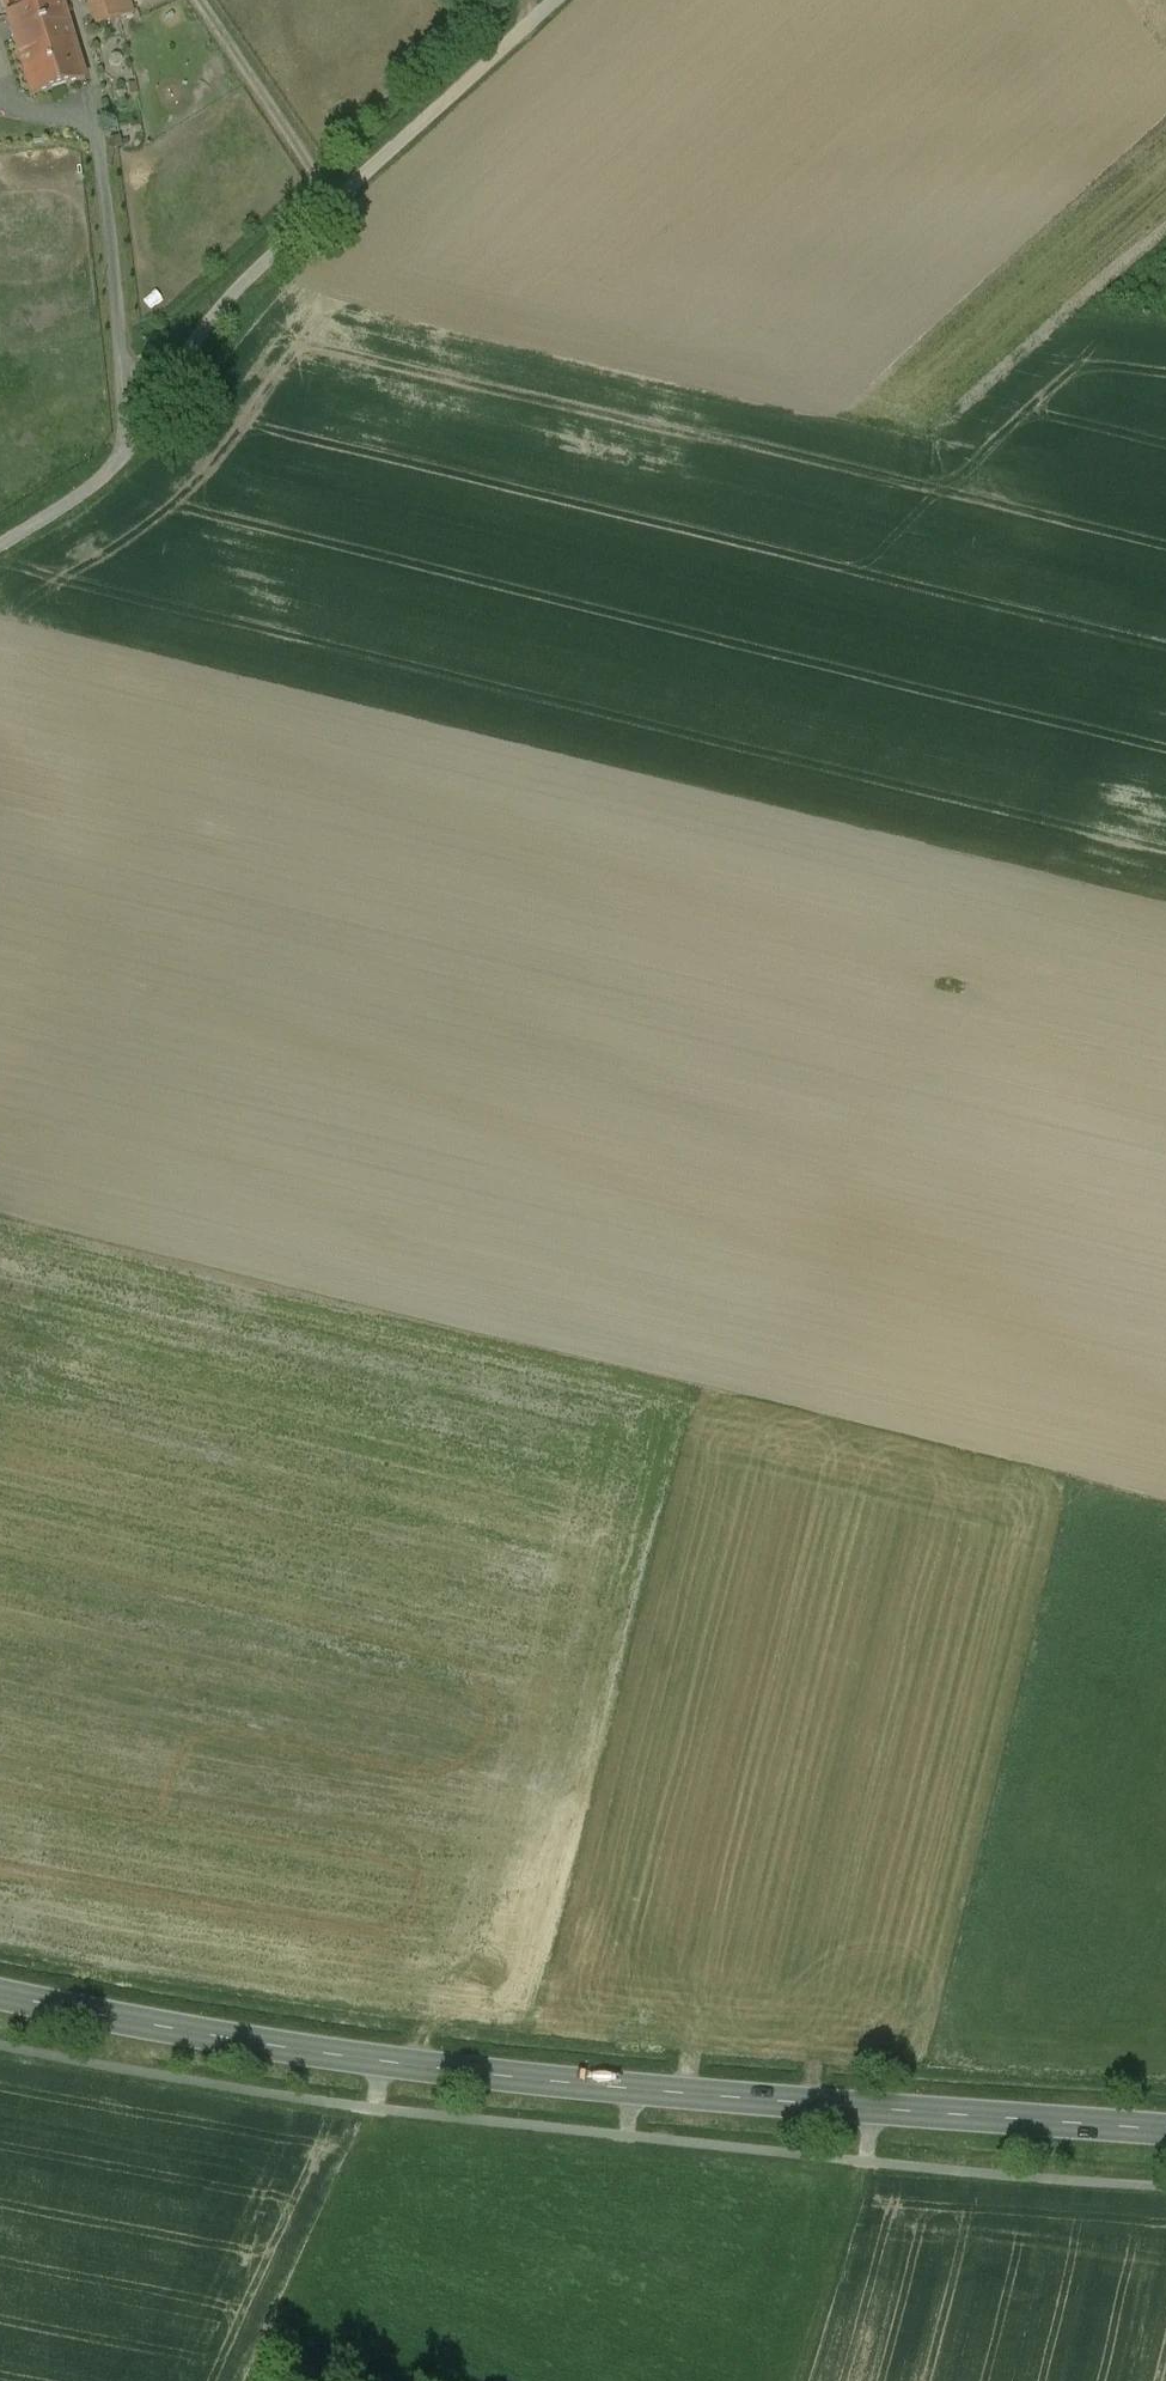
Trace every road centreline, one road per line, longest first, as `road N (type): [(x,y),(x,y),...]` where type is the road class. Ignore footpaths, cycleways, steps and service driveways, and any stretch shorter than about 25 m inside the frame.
road 1 (secondary): [(1165,2132),(393,2064),(0,1996)]
road 2 (unclassified): [(556,0),(191,331),(127,464),(0,545)]

